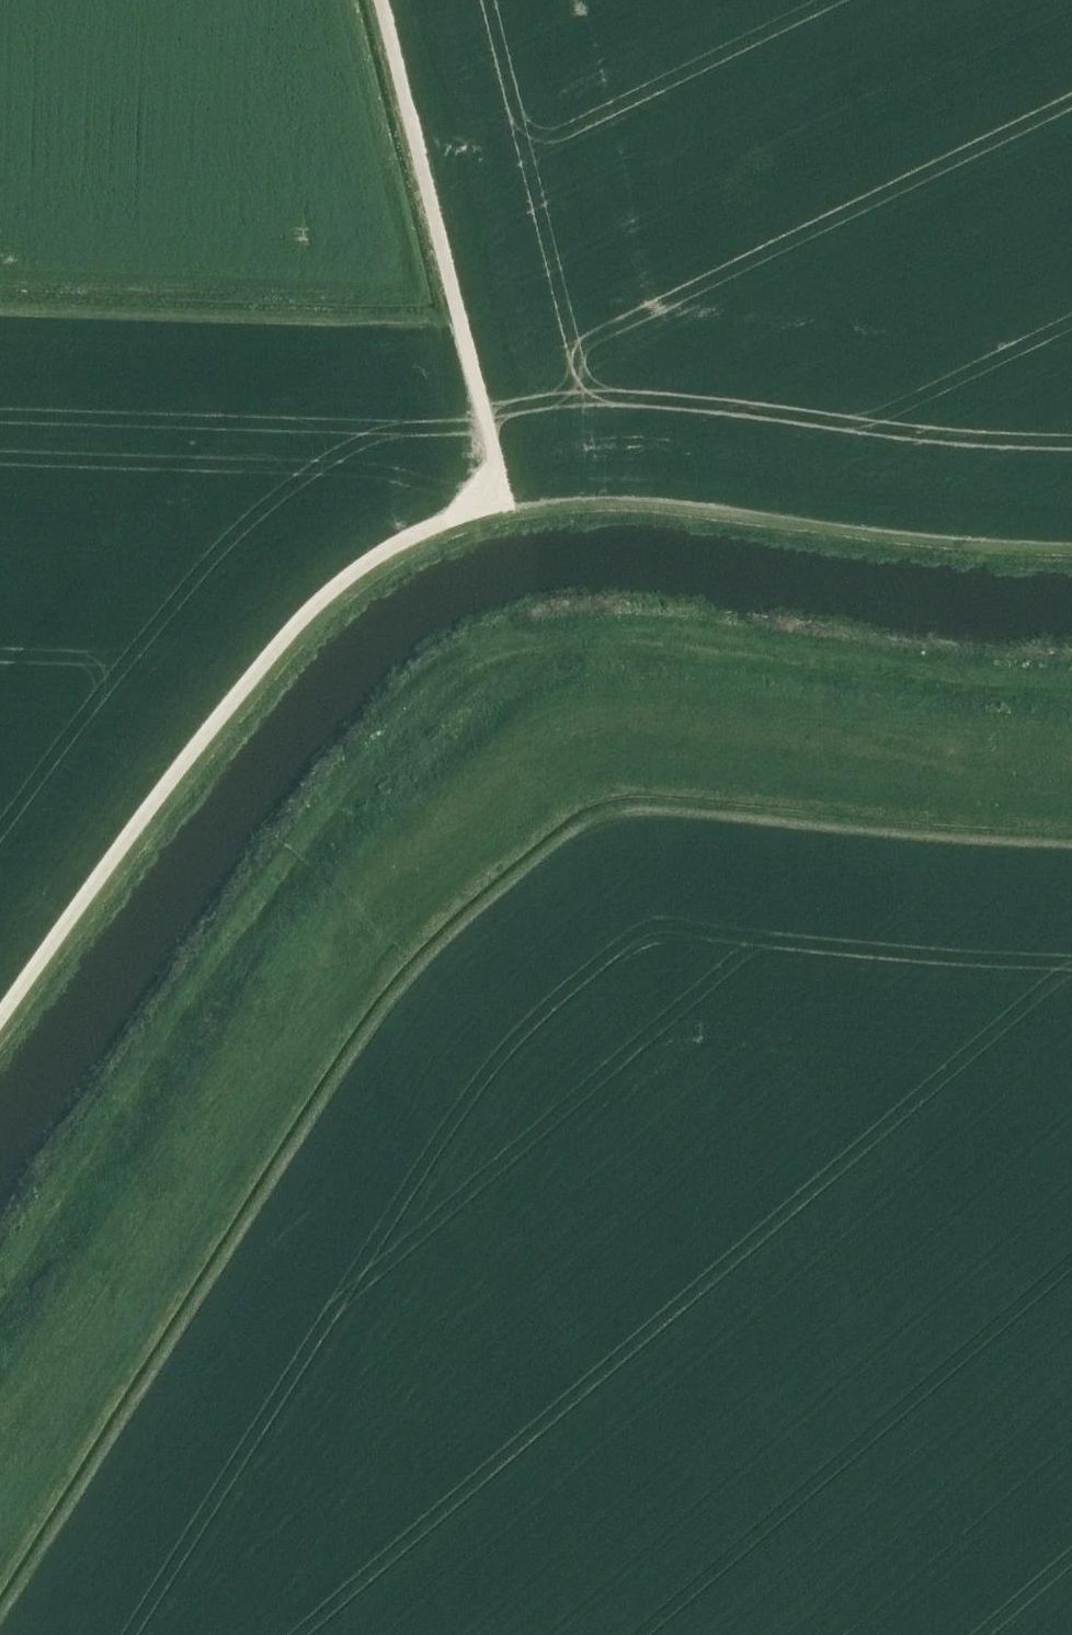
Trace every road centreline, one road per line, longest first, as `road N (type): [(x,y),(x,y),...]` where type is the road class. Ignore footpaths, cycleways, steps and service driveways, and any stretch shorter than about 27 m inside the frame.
road 1 (track): [(0,1014),(136,824),(312,602),(363,562),(497,505)]
road 2 (unclassified): [(497,505),(375,0)]

